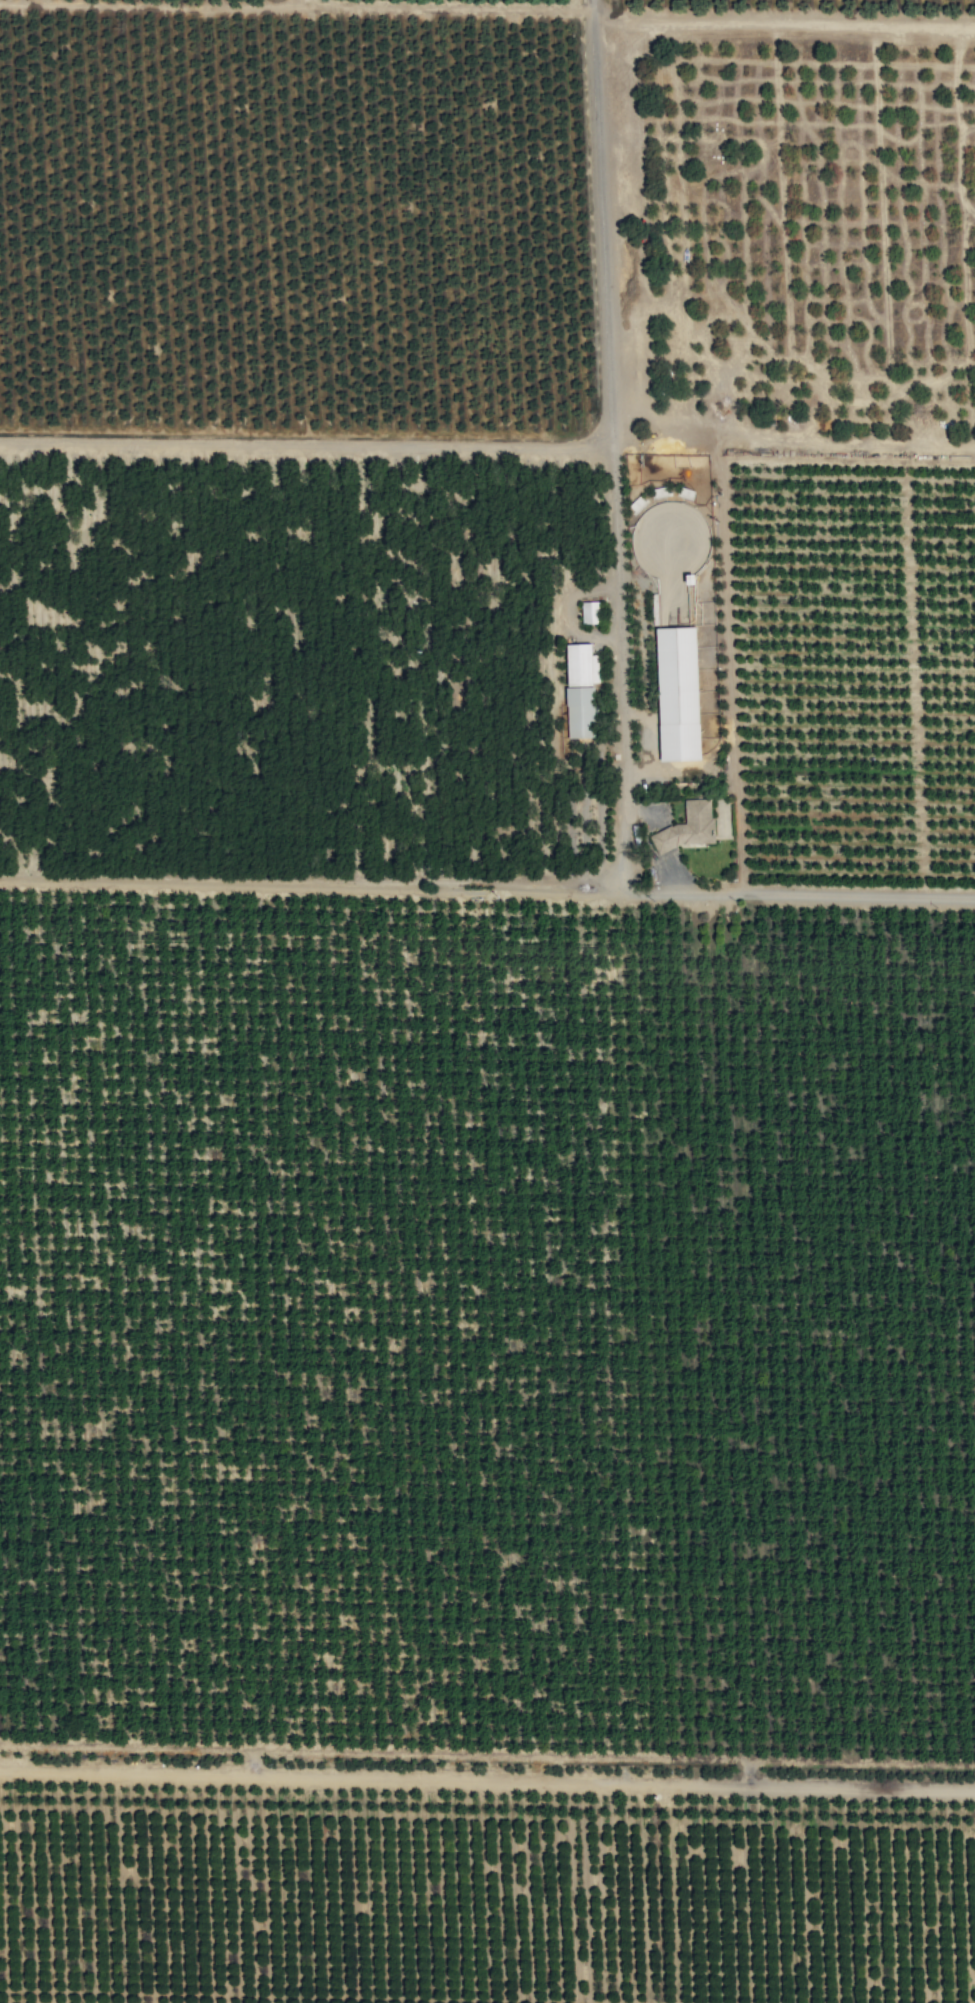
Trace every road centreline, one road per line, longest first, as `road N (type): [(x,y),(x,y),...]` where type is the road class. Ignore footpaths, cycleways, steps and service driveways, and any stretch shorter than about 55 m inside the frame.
road 1 (residential): [(636,889),(596,0)]

